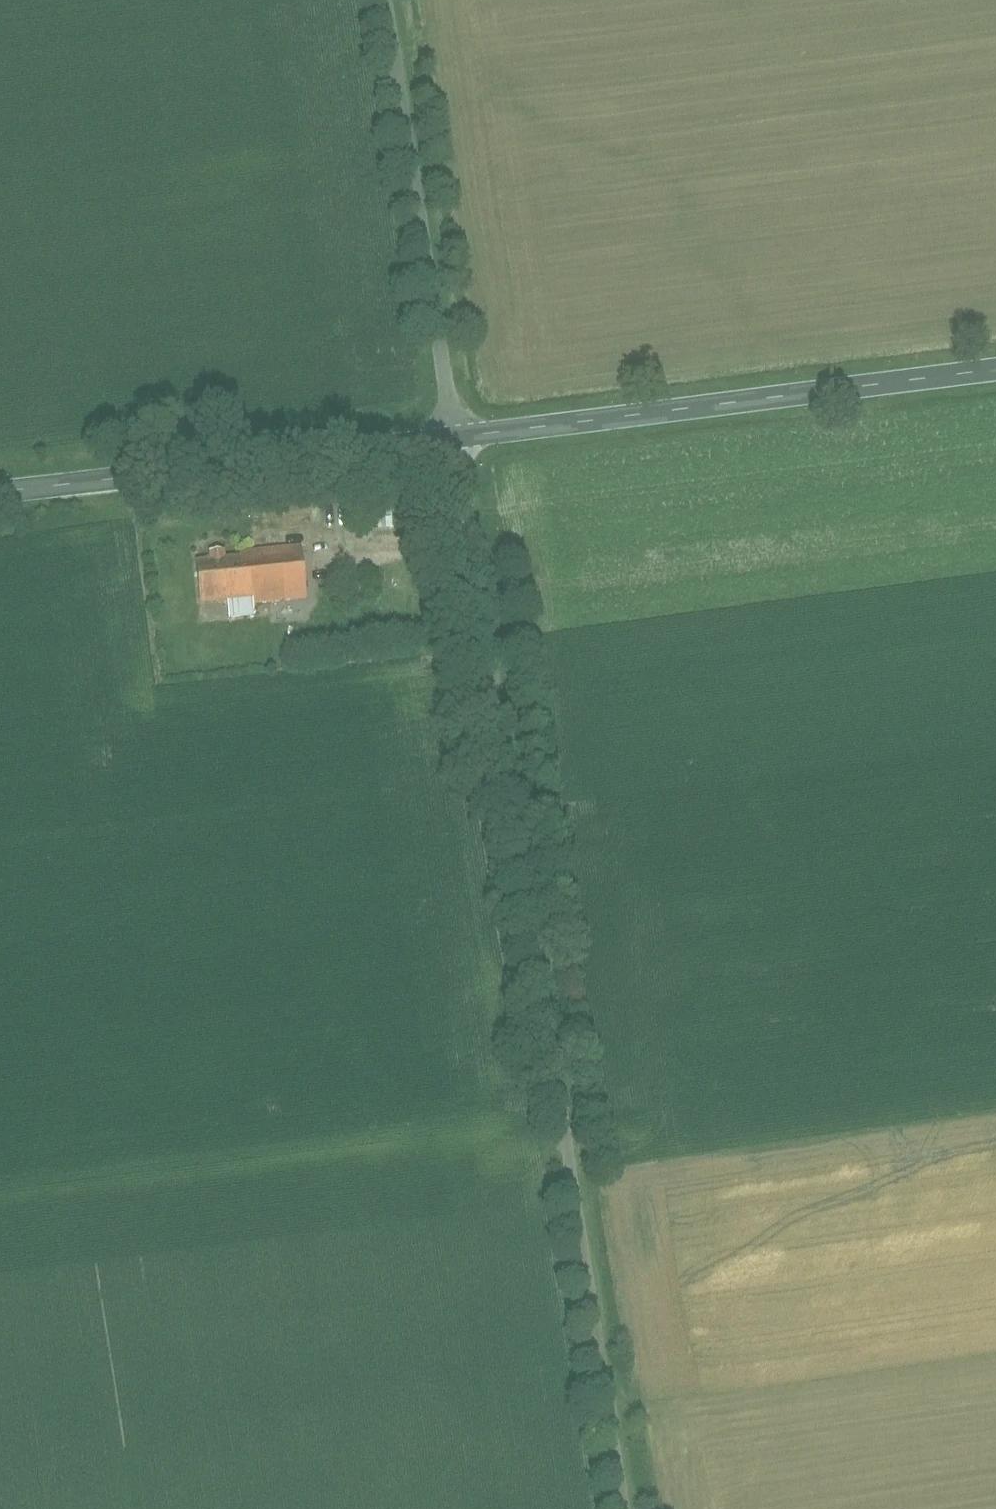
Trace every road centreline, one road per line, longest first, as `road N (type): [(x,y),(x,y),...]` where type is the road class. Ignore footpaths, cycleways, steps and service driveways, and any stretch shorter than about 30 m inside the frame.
road 1 (residential): [(453,441),(621,1508)]
road 2 (tertiary): [(453,441),(995,373)]
road 3 (tertiary): [(0,494),(453,441)]
road 4 (residential): [(383,0),(453,441)]

